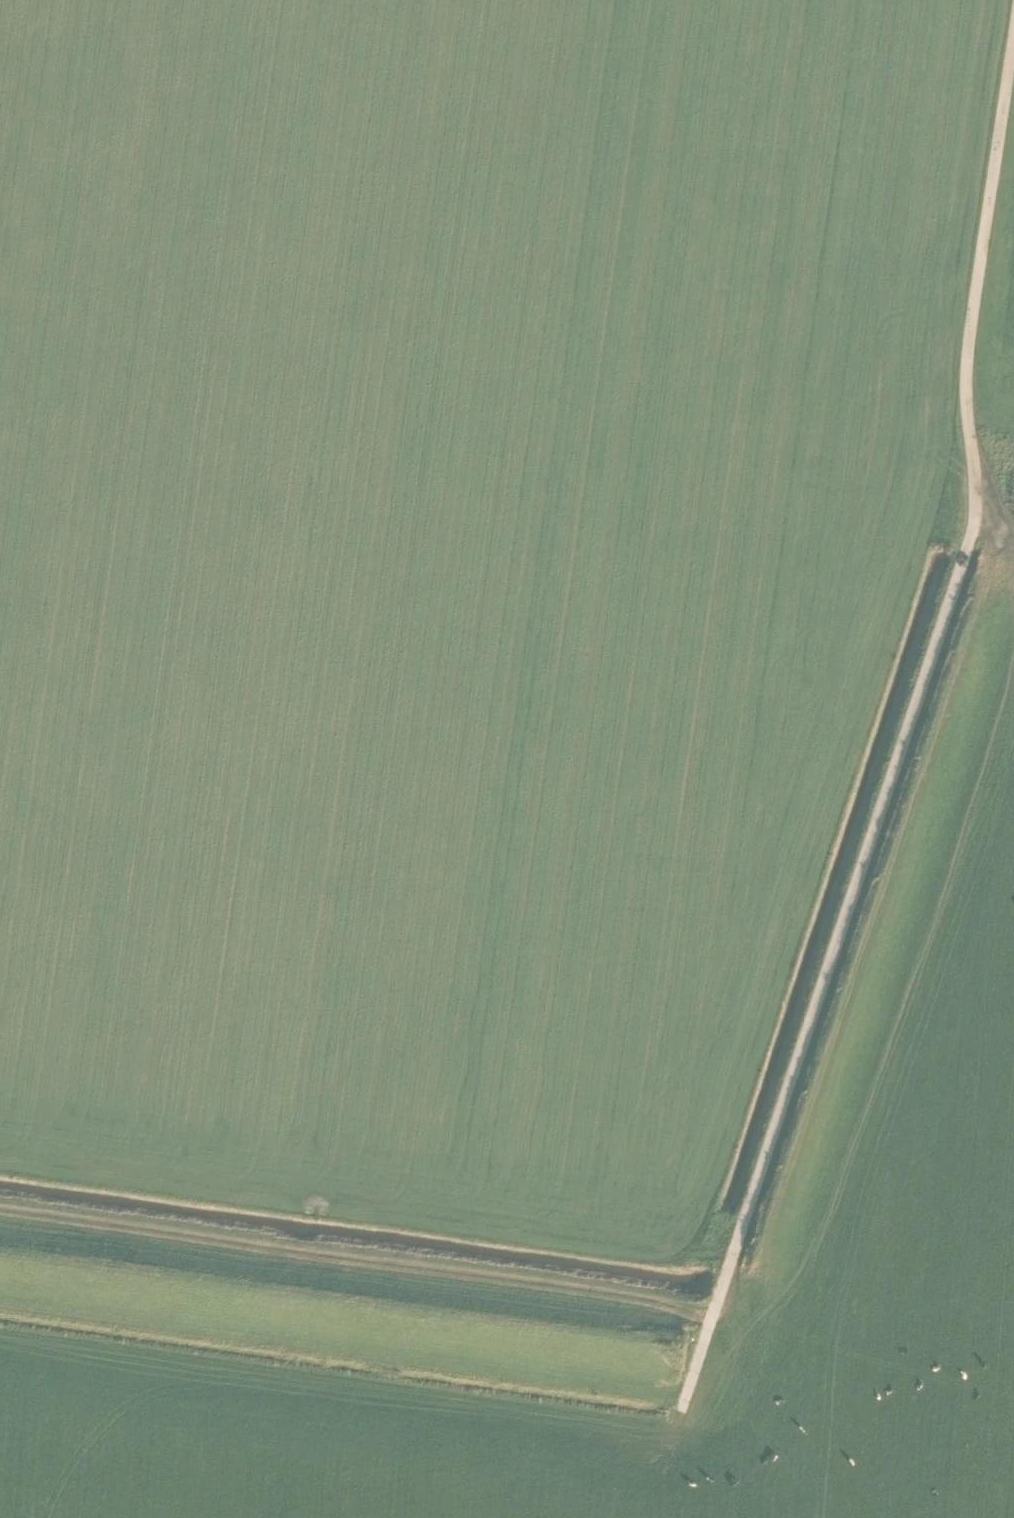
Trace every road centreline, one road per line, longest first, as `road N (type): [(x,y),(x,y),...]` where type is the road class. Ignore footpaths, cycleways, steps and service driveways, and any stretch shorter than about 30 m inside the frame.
road 1 (track): [(1013,549),(973,523),(969,399),(1013,44)]

